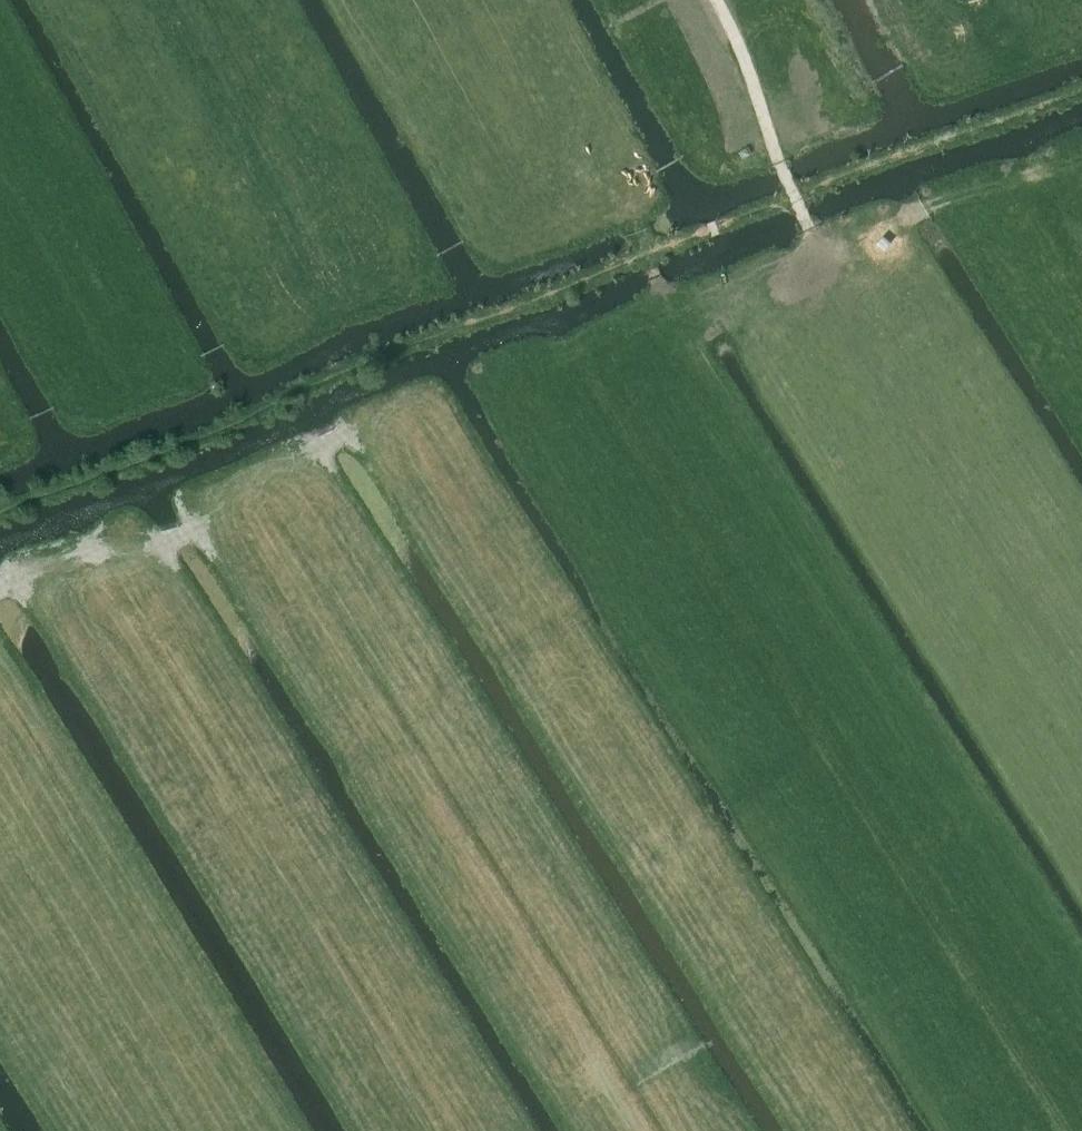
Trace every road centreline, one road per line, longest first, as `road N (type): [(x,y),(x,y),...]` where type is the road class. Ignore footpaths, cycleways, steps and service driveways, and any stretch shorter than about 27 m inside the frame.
road 1 (track): [(835,273),(714,0)]

